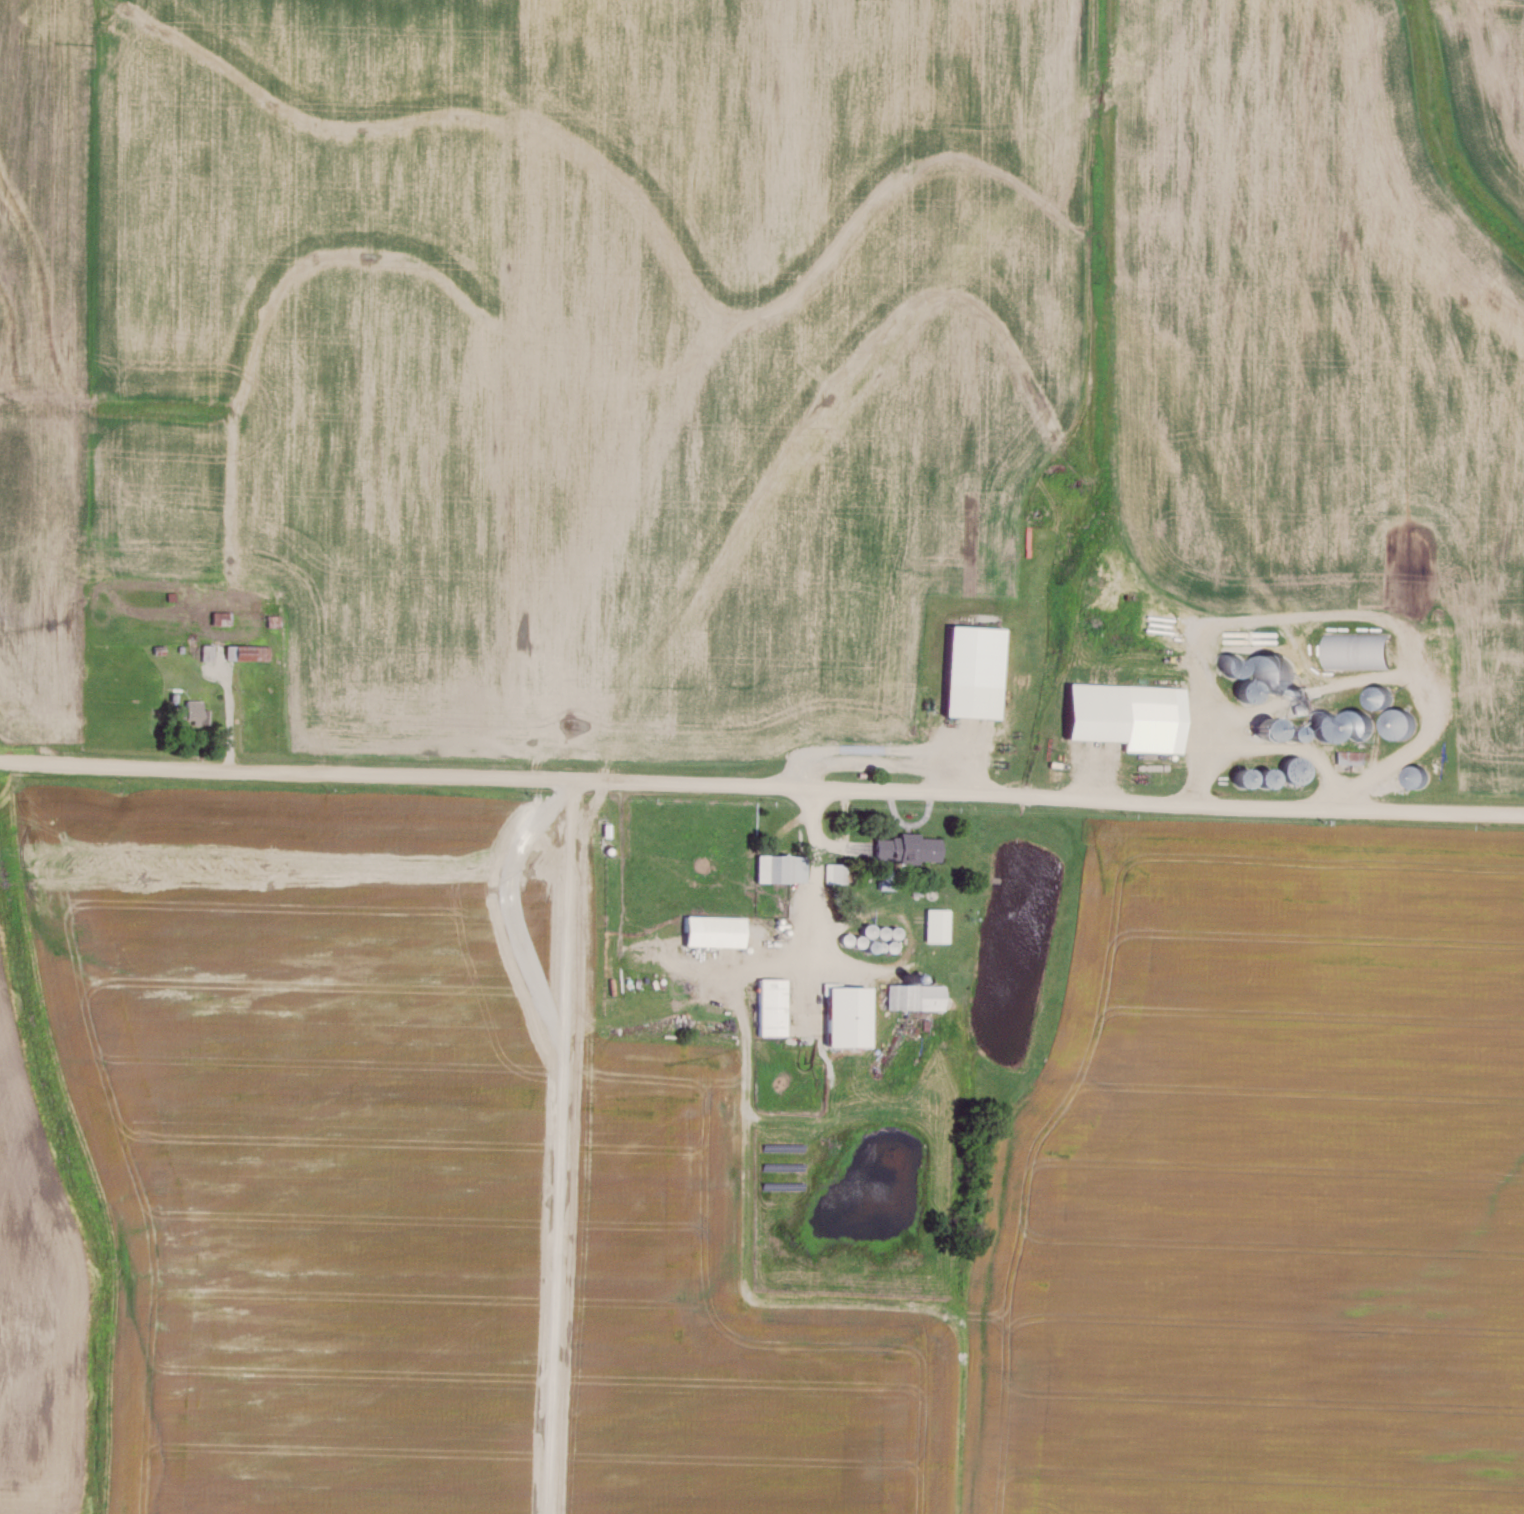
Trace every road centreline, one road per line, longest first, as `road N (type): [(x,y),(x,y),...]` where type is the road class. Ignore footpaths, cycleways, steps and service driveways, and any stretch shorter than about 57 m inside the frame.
road 1 (residential): [(1523,814),(0,760)]

